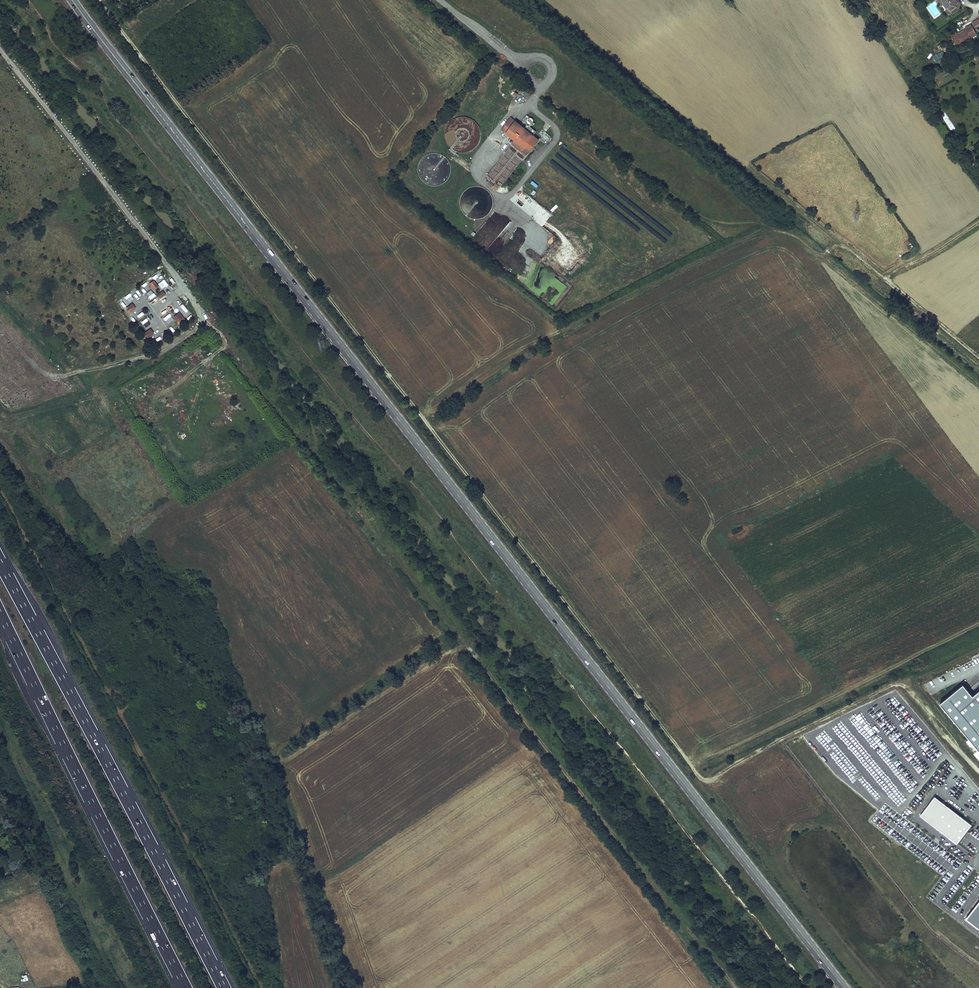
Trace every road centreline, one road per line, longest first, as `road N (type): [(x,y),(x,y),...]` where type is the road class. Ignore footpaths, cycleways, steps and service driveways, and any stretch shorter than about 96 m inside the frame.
road 1 (primary): [(844,987),(72,0)]
road 2 (track): [(100,0),(695,774)]
road 3 (track): [(182,287),(544,750)]
road 4 (motorway): [(223,987),(0,563)]
road 5 (track): [(809,987),(541,648)]
road 6 (motorway): [(0,615),(186,987)]
road 7 (track): [(729,987),(544,750)]
road 8 (track): [(978,355),(884,277)]

